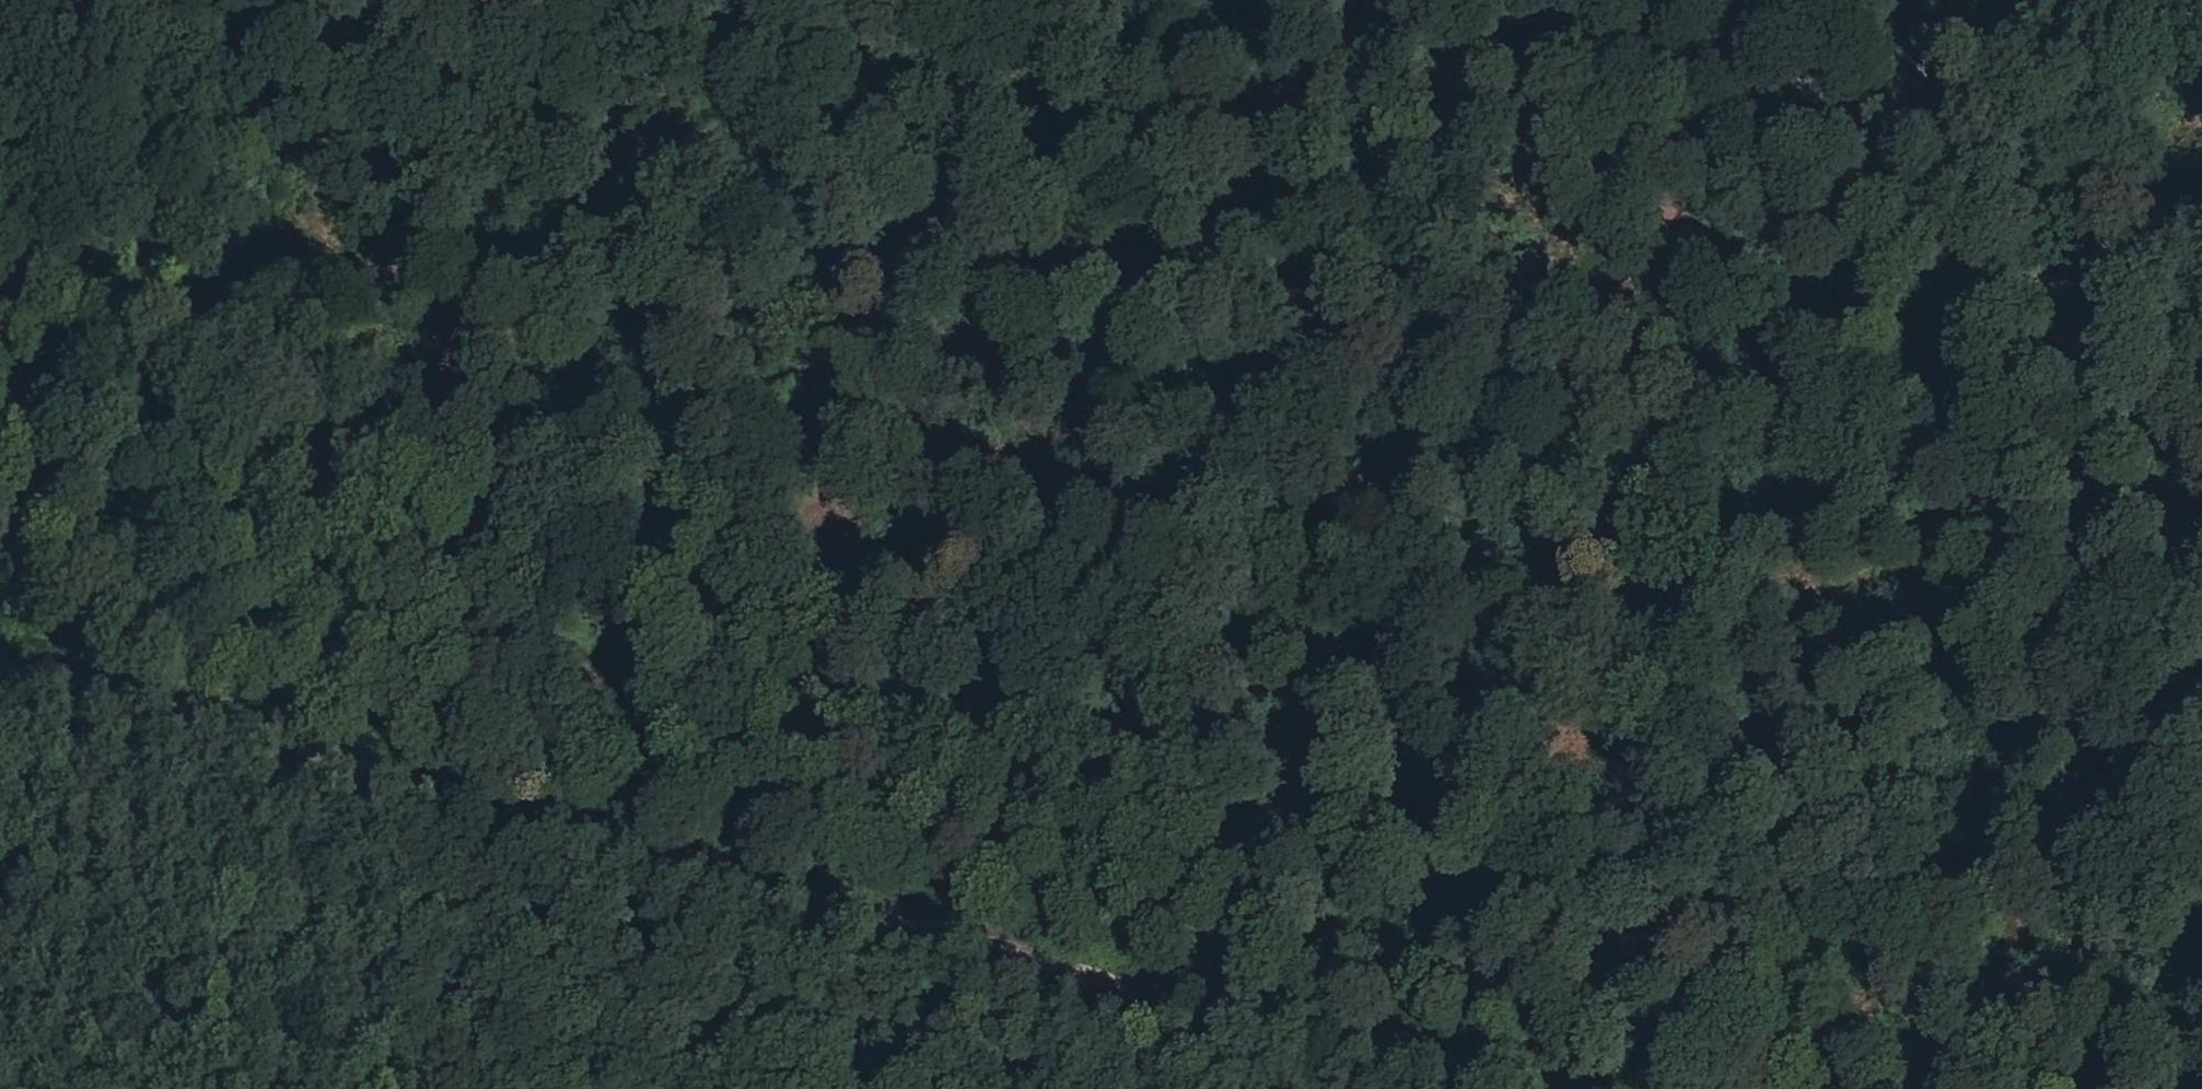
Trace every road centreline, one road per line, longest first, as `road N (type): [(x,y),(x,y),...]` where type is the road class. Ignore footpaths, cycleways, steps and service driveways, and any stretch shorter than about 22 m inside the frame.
road 1 (track): [(0,675),(1511,1088)]

